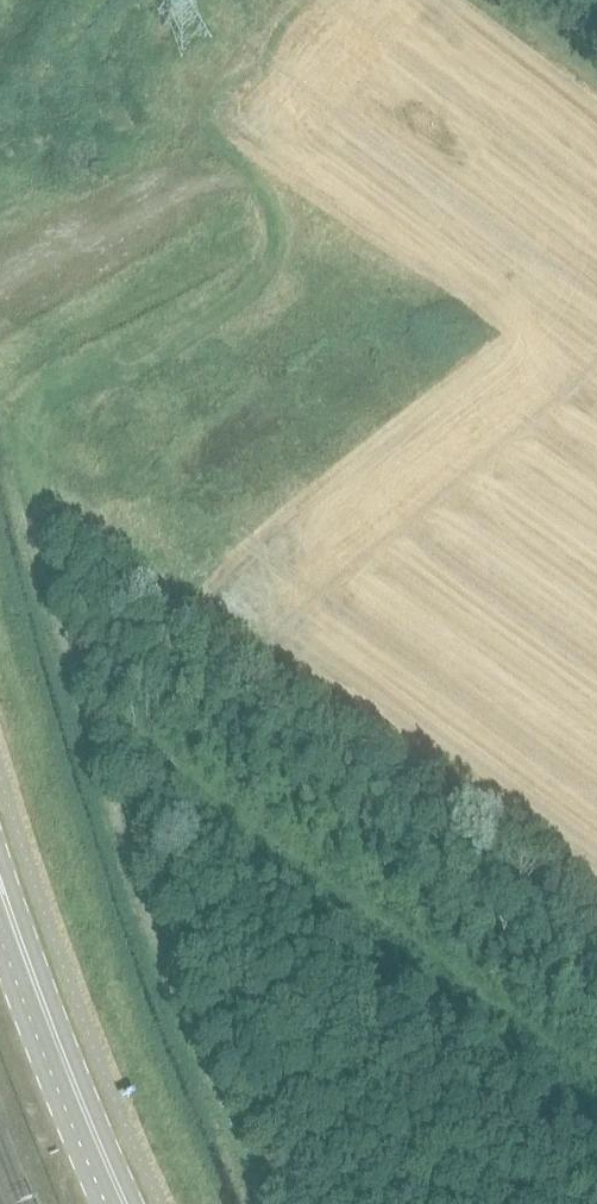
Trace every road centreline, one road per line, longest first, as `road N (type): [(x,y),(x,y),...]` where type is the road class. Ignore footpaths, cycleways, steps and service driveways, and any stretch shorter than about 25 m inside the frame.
road 1 (secondary): [(129,1203),(10,911)]

